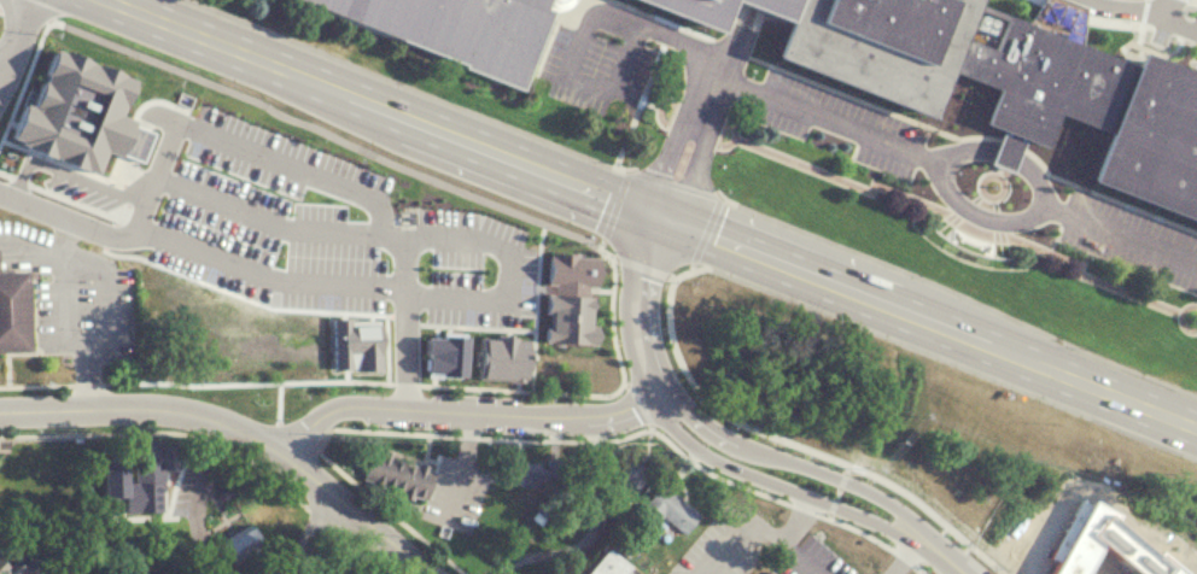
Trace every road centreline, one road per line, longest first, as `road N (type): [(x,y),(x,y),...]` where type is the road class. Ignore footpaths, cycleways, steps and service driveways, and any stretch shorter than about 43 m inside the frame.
road 1 (primary): [(110,0),(655,213)]
road 2 (primary): [(655,213),(1196,429)]
road 3 (residential): [(660,396),(605,416),(335,409),(287,457)]
road 4 (tertiary): [(660,396),(675,427),(714,456),(946,555)]
road 5 (tertiary): [(946,555),(878,494),(720,434),(660,396)]
road 6 (tertiary): [(287,457),(239,427),(177,411),(0,413)]
road 7 (tertiary): [(660,396),(636,314),(655,213)]
road 8 (tertiary): [(426,573),(287,457)]

